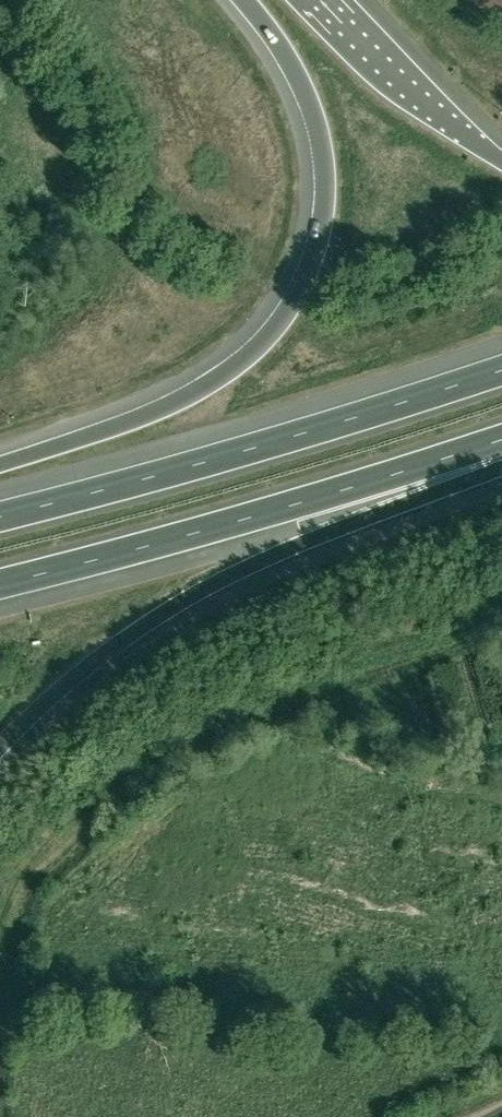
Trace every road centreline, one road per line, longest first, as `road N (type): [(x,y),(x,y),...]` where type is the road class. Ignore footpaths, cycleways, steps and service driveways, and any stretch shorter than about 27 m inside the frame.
road 1 (motorway): [(247,0),(291,62),(324,153),(320,230),(302,288),(258,348),(207,387),(0,463)]
road 2 (motorway): [(0,747),(103,653),(176,606),(263,559),(501,458)]
road 3 (motorway): [(0,586),(501,440)]
road 4 (motorway): [(501,372),(0,517)]
road 5 (motorway): [(501,161),(415,95),(320,0)]

